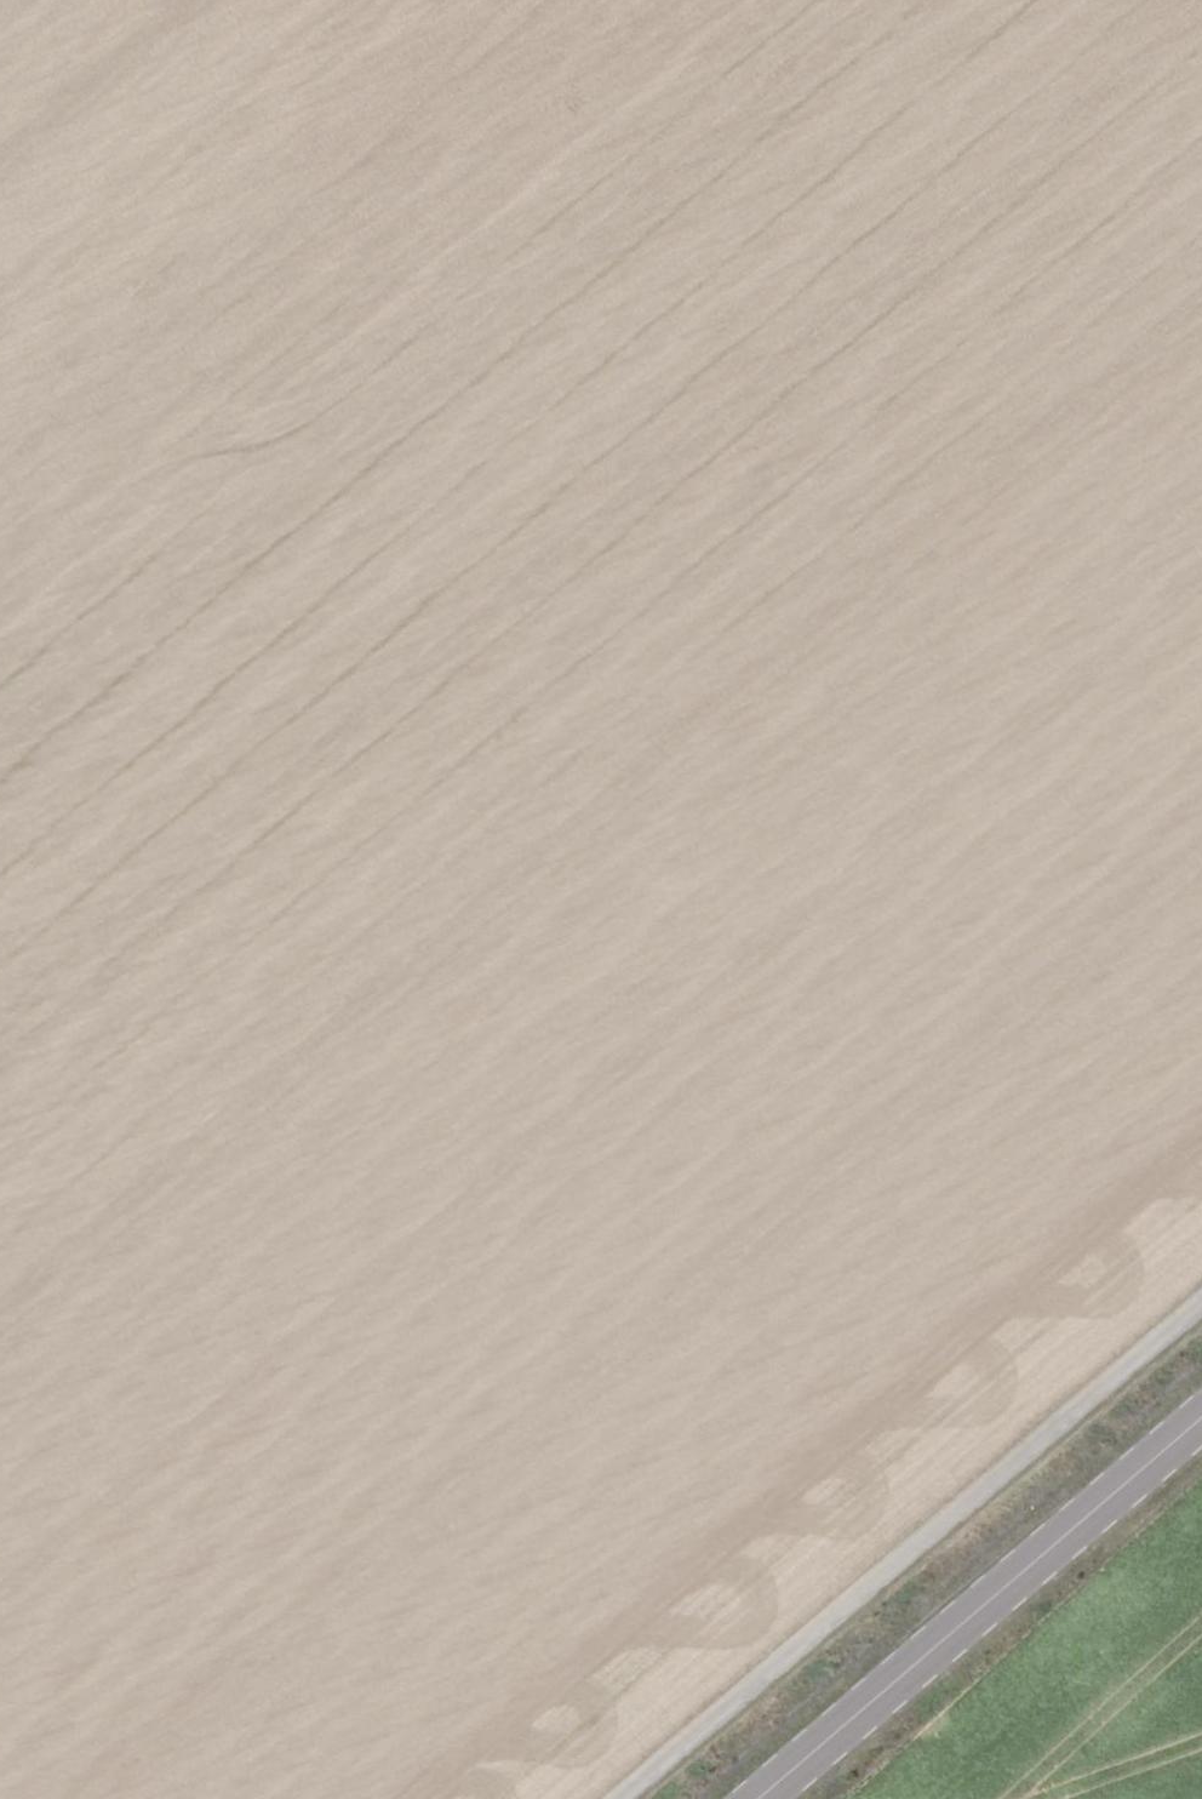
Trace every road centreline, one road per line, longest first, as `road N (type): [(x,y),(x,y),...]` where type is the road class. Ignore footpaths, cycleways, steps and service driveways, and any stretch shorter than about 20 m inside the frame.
road 1 (track): [(1201,1306),(620,1798)]
road 2 (primary): [(1201,1425),(770,1798)]

